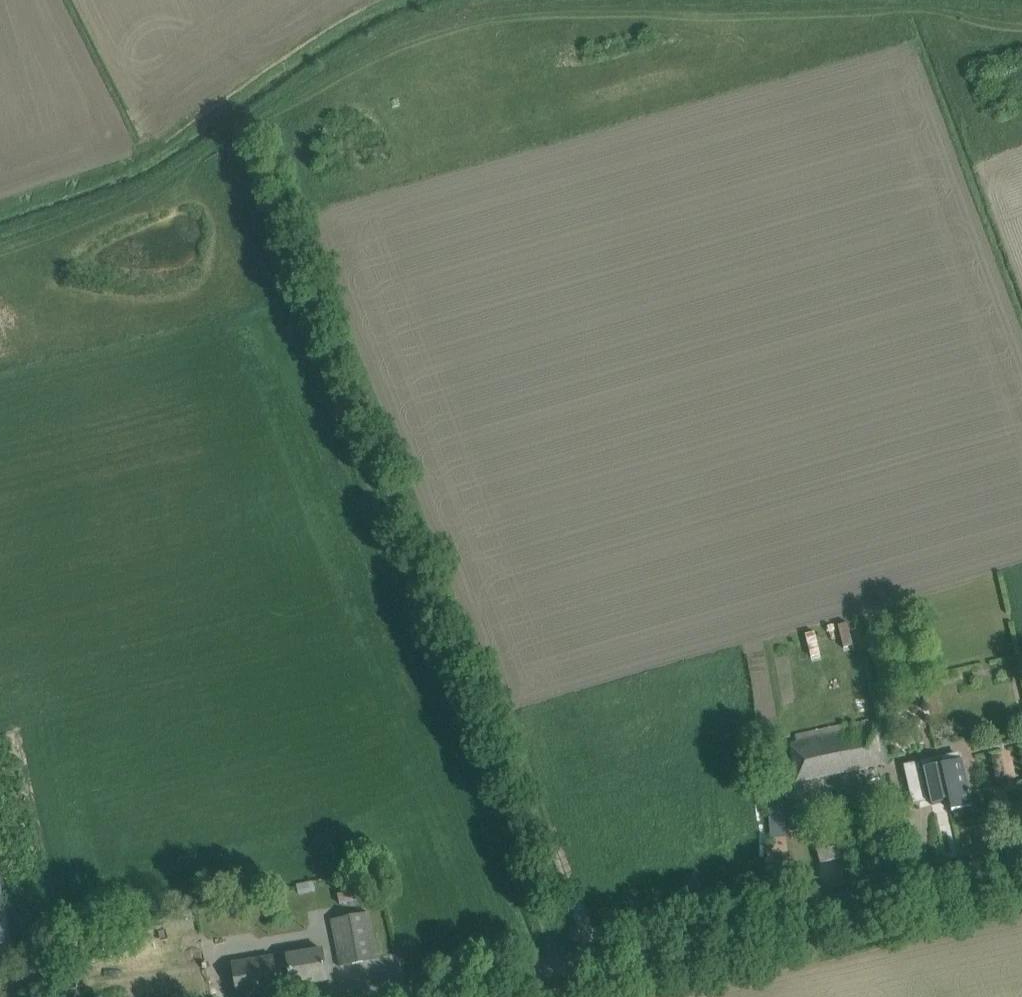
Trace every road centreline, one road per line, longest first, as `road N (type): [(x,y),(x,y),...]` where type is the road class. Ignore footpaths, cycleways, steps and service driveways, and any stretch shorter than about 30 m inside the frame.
road 1 (track): [(546,968),(555,945),(386,511),(248,125),(255,112),(361,44),(478,5),(530,0)]
road 2 (unclassified): [(410,996),(1021,859)]
road 3 (track): [(825,0),(1021,20)]

